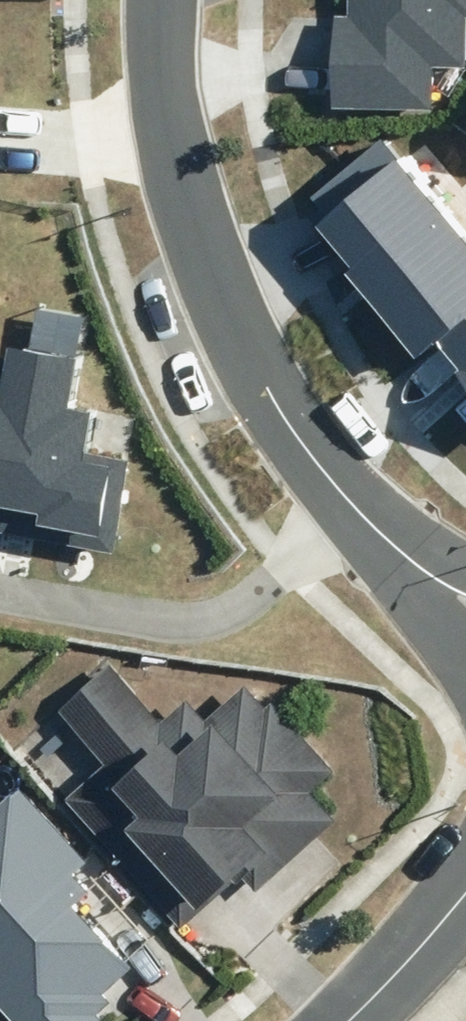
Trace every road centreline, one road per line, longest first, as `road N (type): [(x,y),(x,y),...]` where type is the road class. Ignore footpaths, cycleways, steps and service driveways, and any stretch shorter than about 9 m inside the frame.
road 1 (residential): [(172,0),(169,76),(192,213),(243,345),(354,506),(465,602)]
road 2 (tertiary): [(346,1020),(465,895)]

